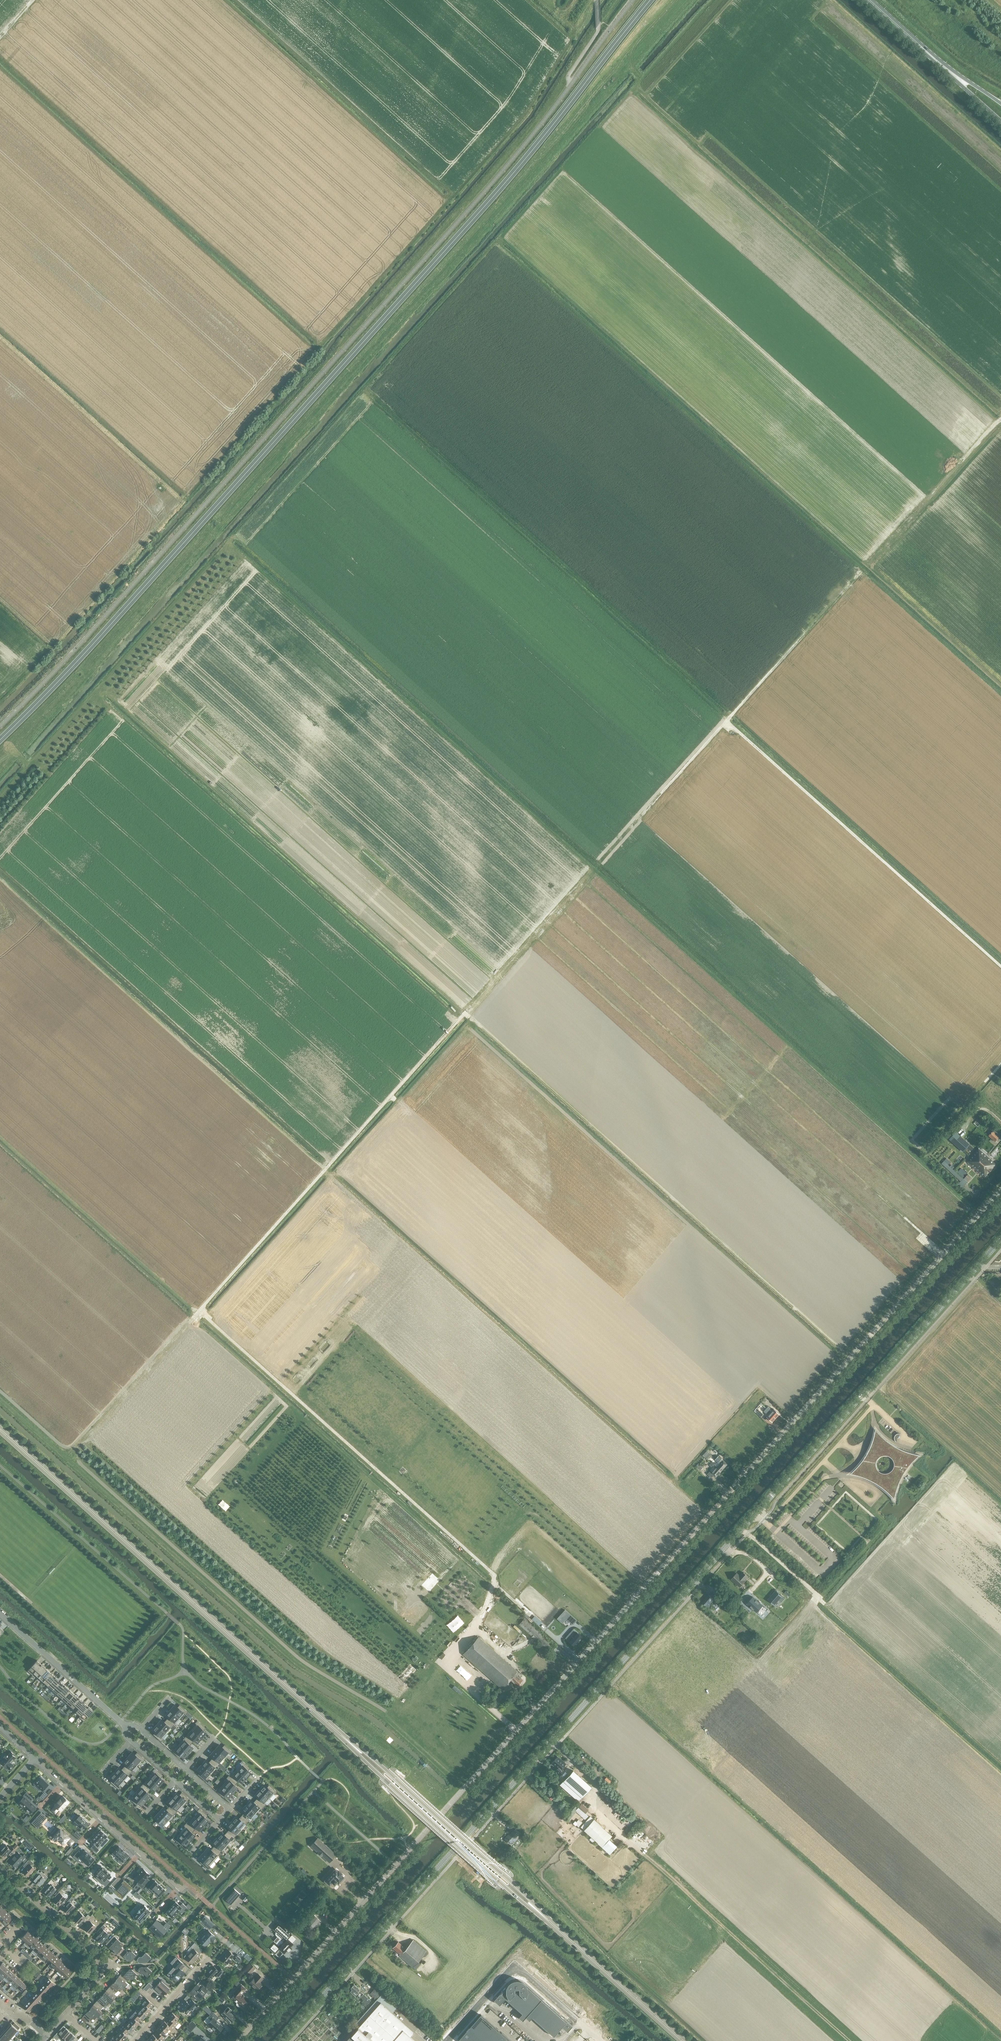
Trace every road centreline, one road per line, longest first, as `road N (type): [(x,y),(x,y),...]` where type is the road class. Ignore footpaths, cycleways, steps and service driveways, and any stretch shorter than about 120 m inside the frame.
road 1 (unclassified): [(238,2040),(1000,1188)]
road 2 (tertiary): [(282,2040),(1000,1238)]
road 3 (track): [(0,877),(710,1513)]
road 4 (secondary): [(683,2040),(0,1430)]
road 5 (track): [(596,871),(979,1213)]
road 6 (track): [(465,1014),(99,688)]
road 7 (track): [(515,1731),(455,1676),(459,1643),(482,1617),(494,1574),(310,1411)]
road 8 (track): [(851,2040),(592,1809),(594,1784),(551,1741)]
road 9 (track): [(200,1312),(465,1014)]
road 10 (track): [(597,865),(862,570)]
road 11 (track): [(726,722),(1000,966)]
road 12 (track): [(465,1014),(596,871),(497,782)]
road 13 (track): [(1000,154),(831,0)]
road 14 (unclassified): [(446,2040),(514,1964),(601,2040)]
road 15 (track): [(1000,420),(867,565)]
road 16 (track): [(82,1441),(200,1312)]
road 17 (residential): [(0,1613),(127,1728)]
road 18 (track): [(310,1411),(200,1312)]
road 19 (residential): [(0,1869),(103,1965)]

